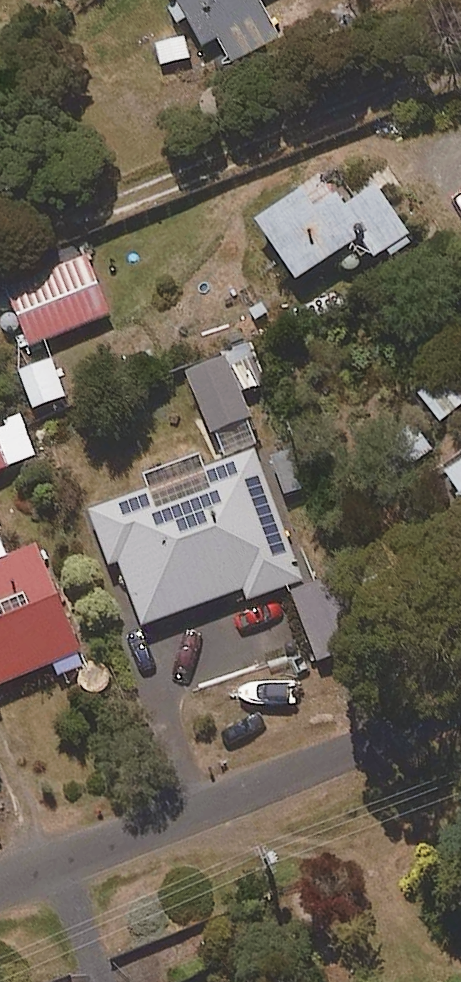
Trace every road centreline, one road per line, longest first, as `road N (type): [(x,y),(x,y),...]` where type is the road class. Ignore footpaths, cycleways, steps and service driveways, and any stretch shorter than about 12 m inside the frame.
road 1 (residential): [(0,883),(460,702)]

